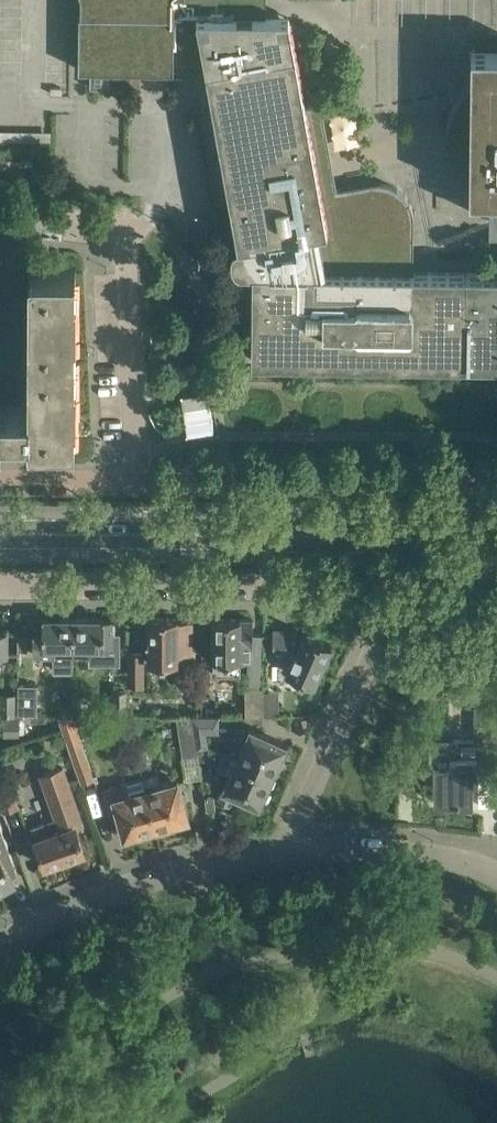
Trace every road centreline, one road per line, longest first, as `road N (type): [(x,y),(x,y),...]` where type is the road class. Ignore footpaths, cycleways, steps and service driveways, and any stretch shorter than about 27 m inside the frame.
road 1 (residential): [(0,586),(372,593),(386,621),(383,637),(285,853)]
road 2 (residential): [(0,940),(106,890),(285,853)]
road 3 (tertiary): [(222,535),(496,566)]
road 4 (residential): [(354,523),(354,486),(137,486)]
road 5 (residential): [(131,234),(137,486)]
road 6 (tertiary): [(222,535),(0,533)]
road 7 (residential): [(496,879),(432,856),(285,853)]
road 8 (tertiary): [(496,518),(354,523)]
road 9 (residential): [(137,486),(0,487)]
road 10 (tertiary): [(354,523),(222,535)]
road 11 (residential): [(131,234),(0,214)]

